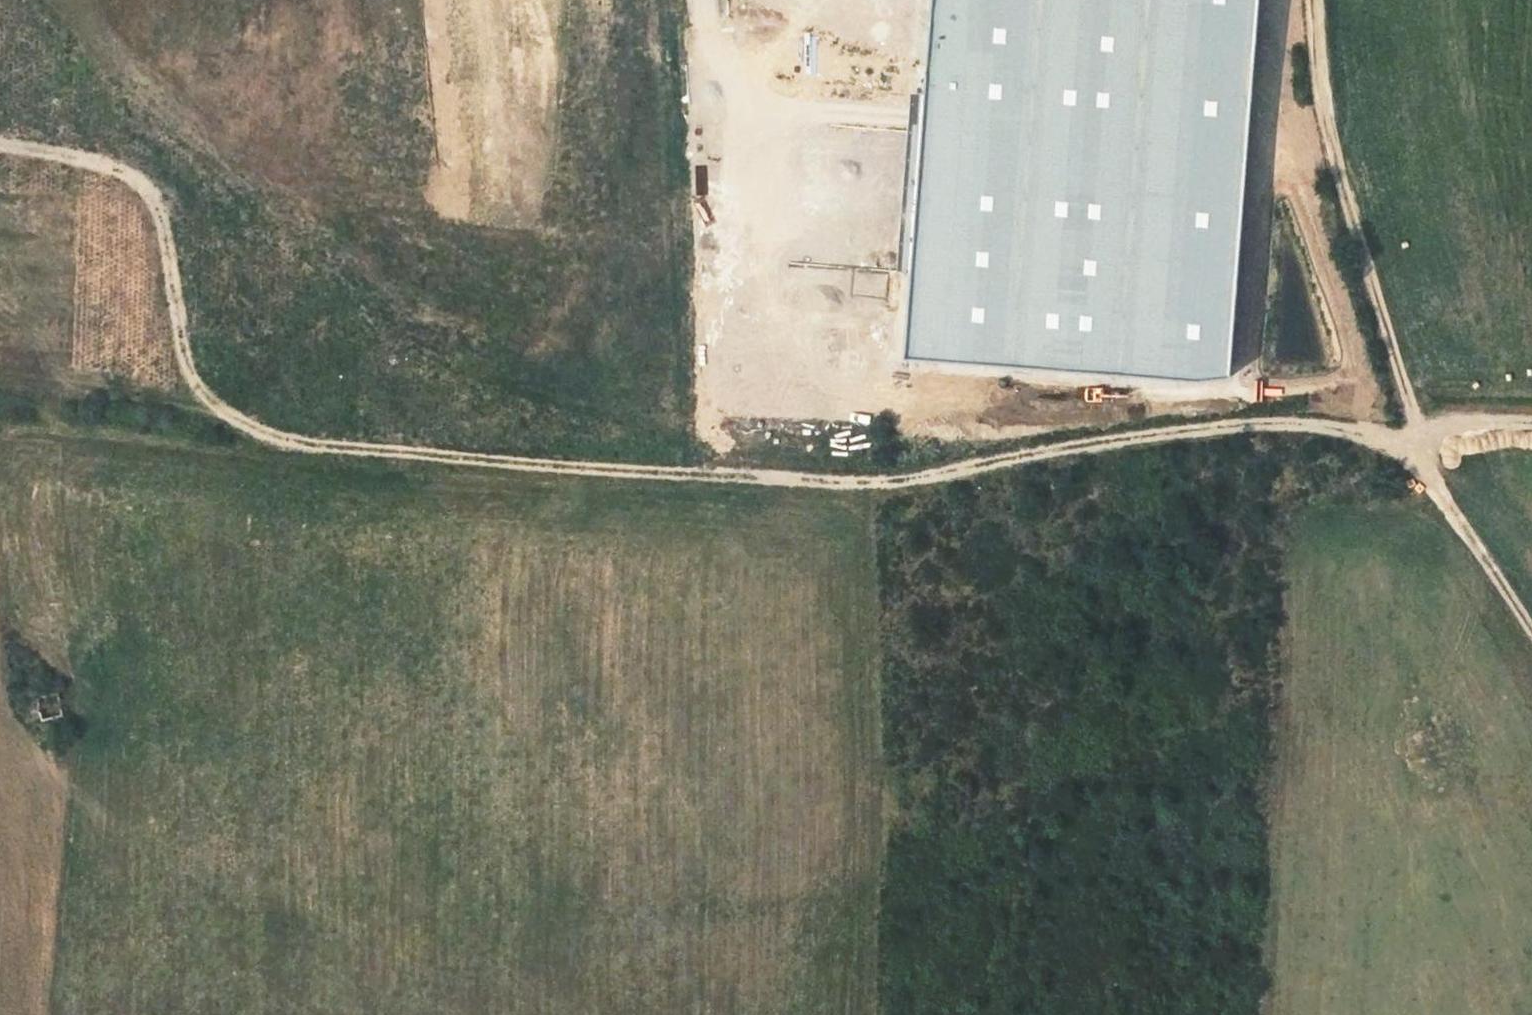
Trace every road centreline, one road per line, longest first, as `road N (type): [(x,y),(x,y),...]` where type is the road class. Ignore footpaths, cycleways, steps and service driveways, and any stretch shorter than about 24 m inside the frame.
road 1 (track): [(0,144),(114,166),(146,186),(159,211),(190,376),(216,408),(297,444),(887,485),(1263,423),(1419,441)]
road 2 (track): [(1531,621),(1419,441),(1321,111),(1319,0)]

